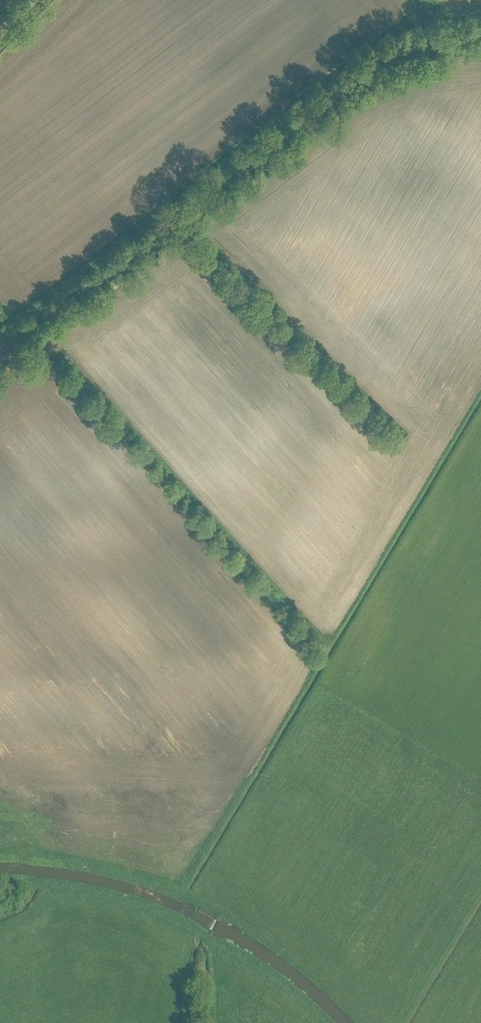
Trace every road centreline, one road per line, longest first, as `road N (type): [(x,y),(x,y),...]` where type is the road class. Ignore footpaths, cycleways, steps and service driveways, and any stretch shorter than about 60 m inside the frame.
road 1 (track): [(480,33),(388,54),(0,346)]
road 2 (track): [(0,850),(116,867),(223,910),(362,1022)]
road 3 (track): [(322,1022),(241,956),(167,914),(115,892),(0,874)]

